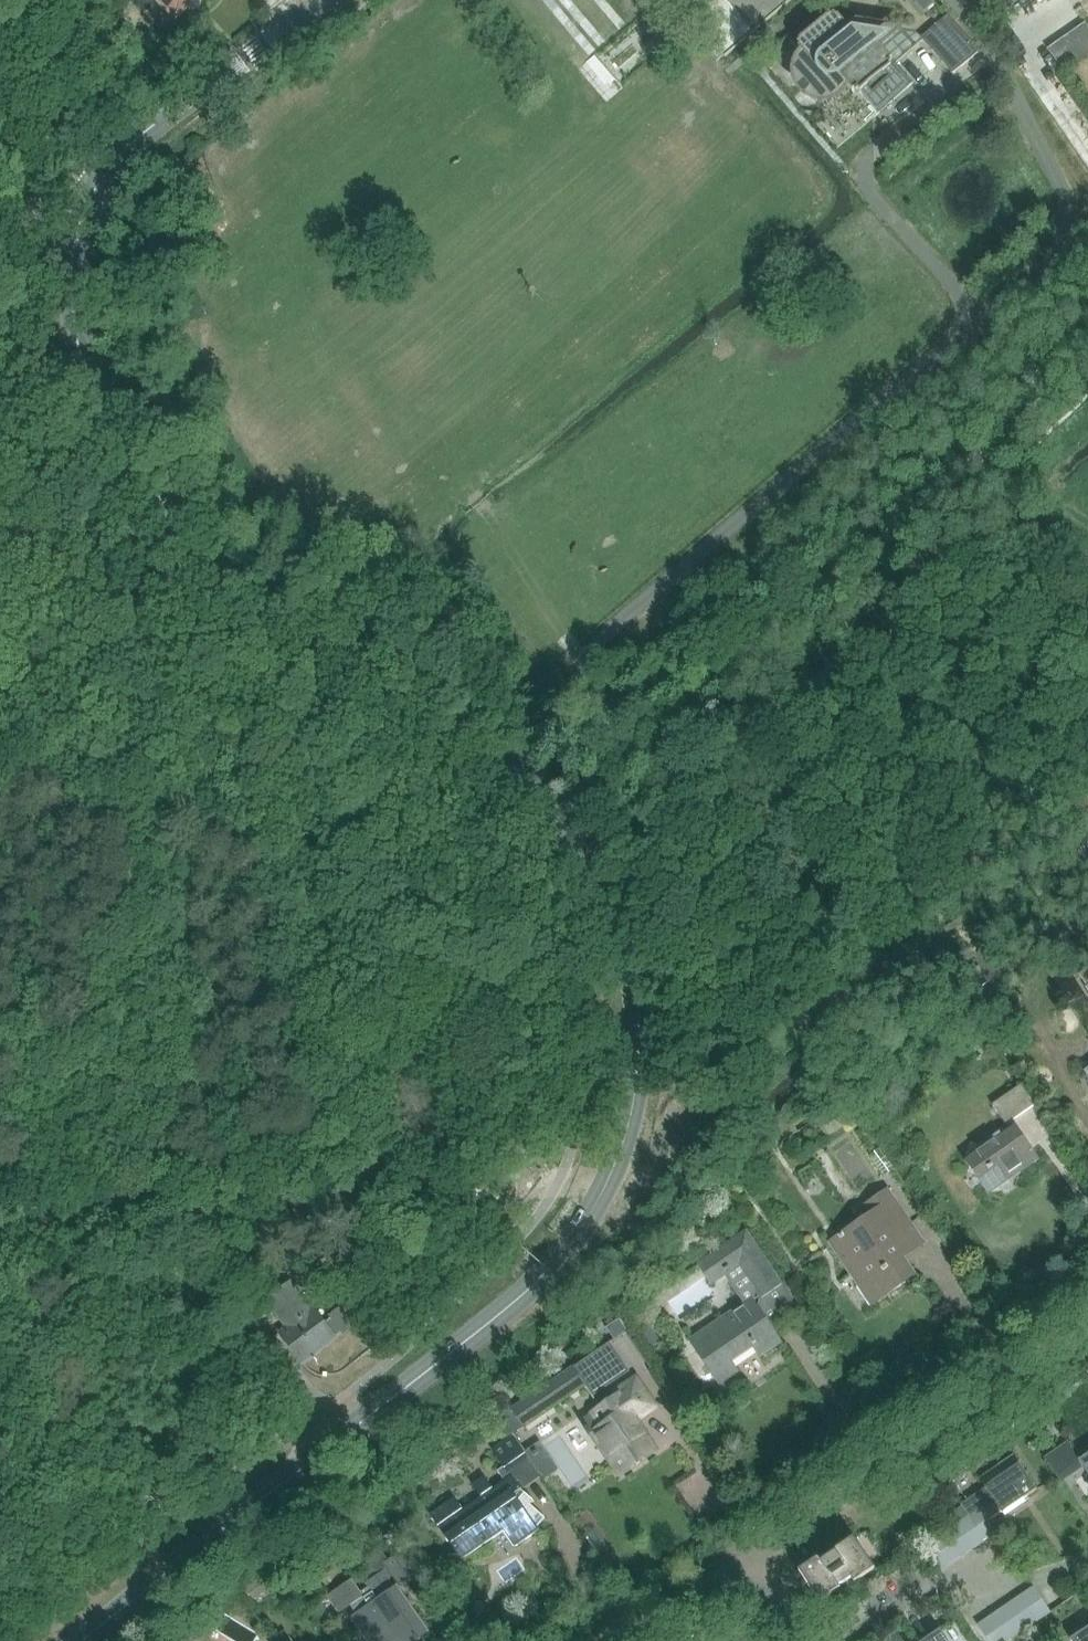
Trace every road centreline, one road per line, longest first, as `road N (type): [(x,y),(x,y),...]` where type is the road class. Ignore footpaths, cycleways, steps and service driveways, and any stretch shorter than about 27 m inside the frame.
road 1 (tertiary): [(79,1640),(547,1270),(615,1162),(634,1089),(638,1027),(615,908),(545,800),(491,752),(227,567),(128,452),(92,383),(72,304),(79,225),(101,177)]
road 2 (residential): [(767,1549),(1087,1330)]
road 3 (tertiary): [(101,177),(145,130),(323,0)]
road 4 (residential): [(865,1640),(949,1589),(1004,1588),(1087,1563)]
road 5 (residential): [(101,177),(57,150),(86,0)]
road 6 (residential): [(627,1640),(767,1549)]
road 7 (track): [(977,452),(1087,538)]

